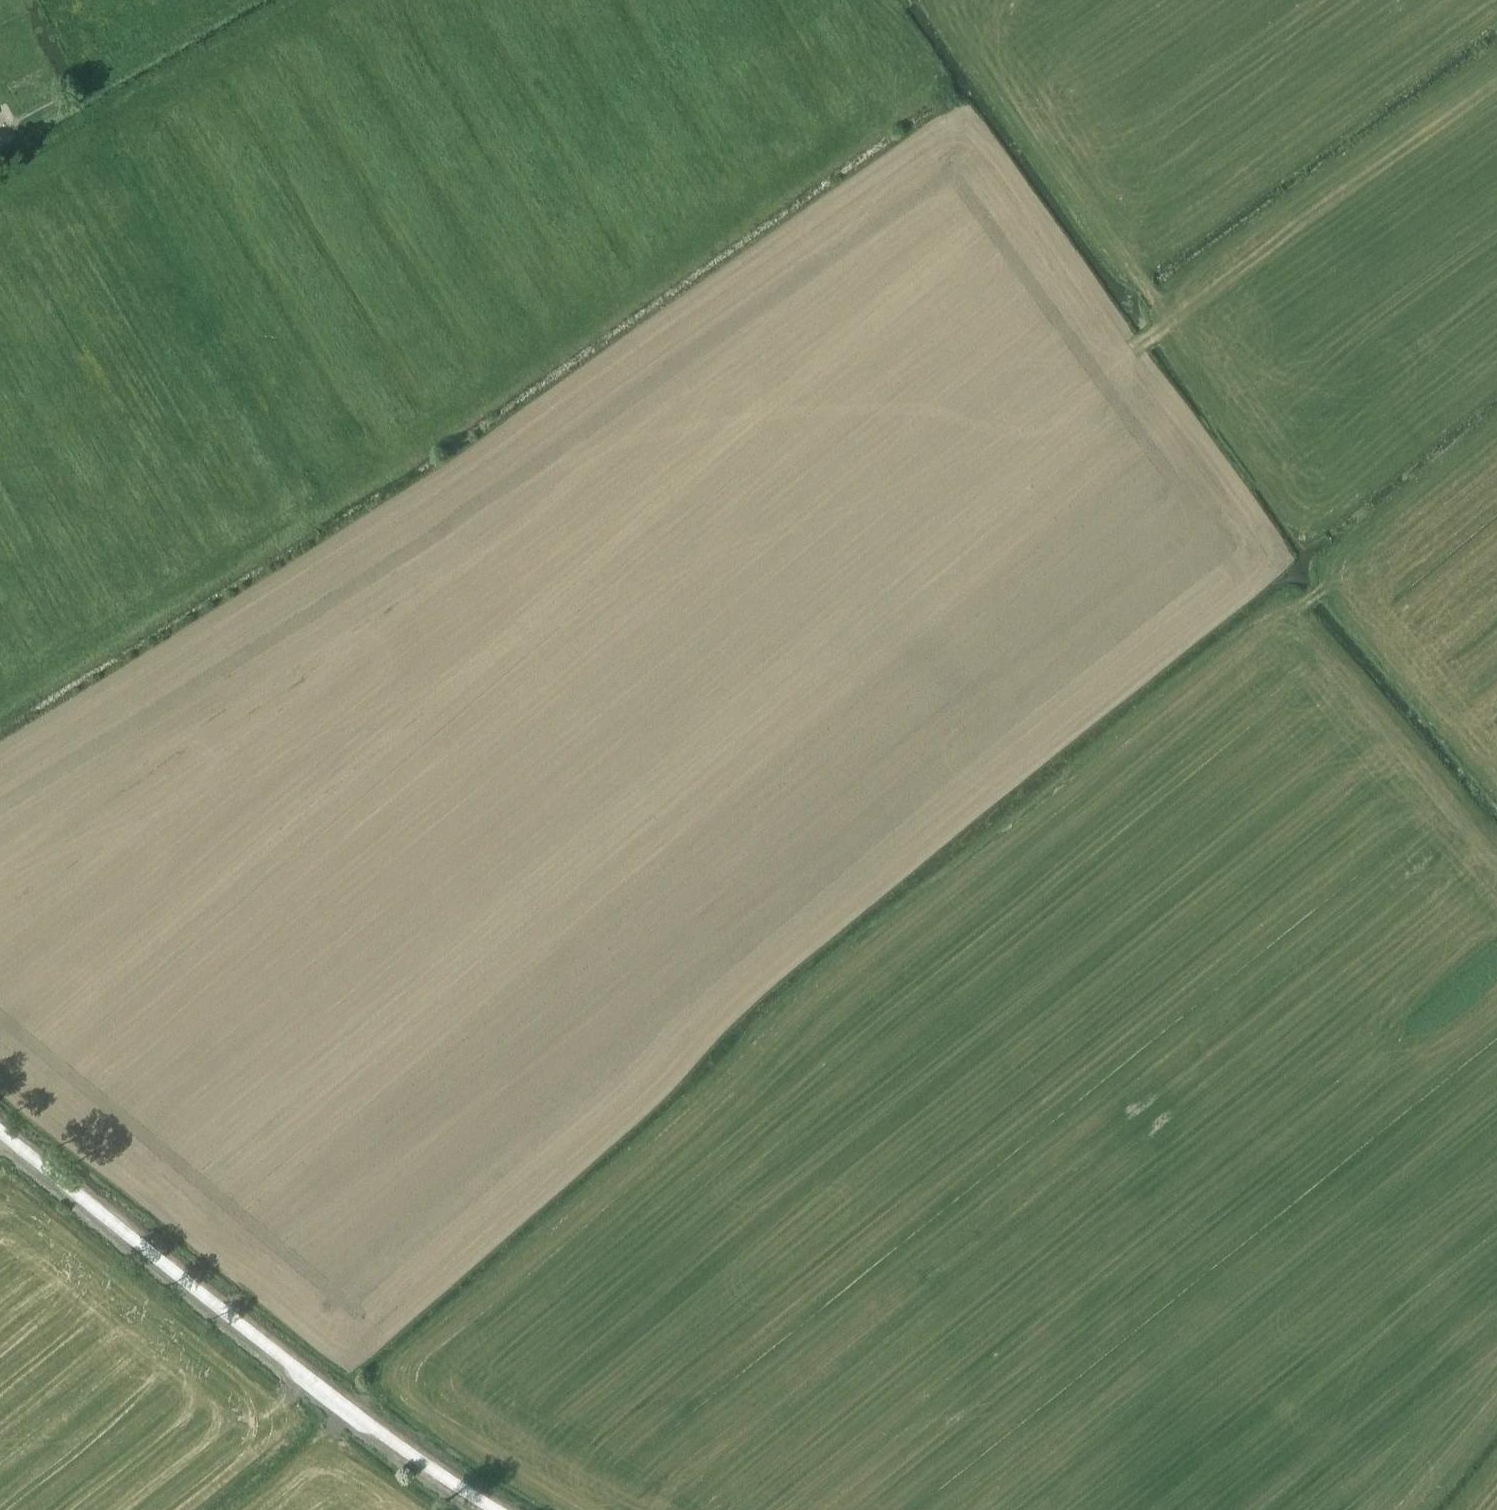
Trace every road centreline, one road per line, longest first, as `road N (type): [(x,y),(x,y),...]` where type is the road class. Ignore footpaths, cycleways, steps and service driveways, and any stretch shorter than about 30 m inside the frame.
road 1 (unclassified): [(497,1509),(375,1428),(0,1128)]

